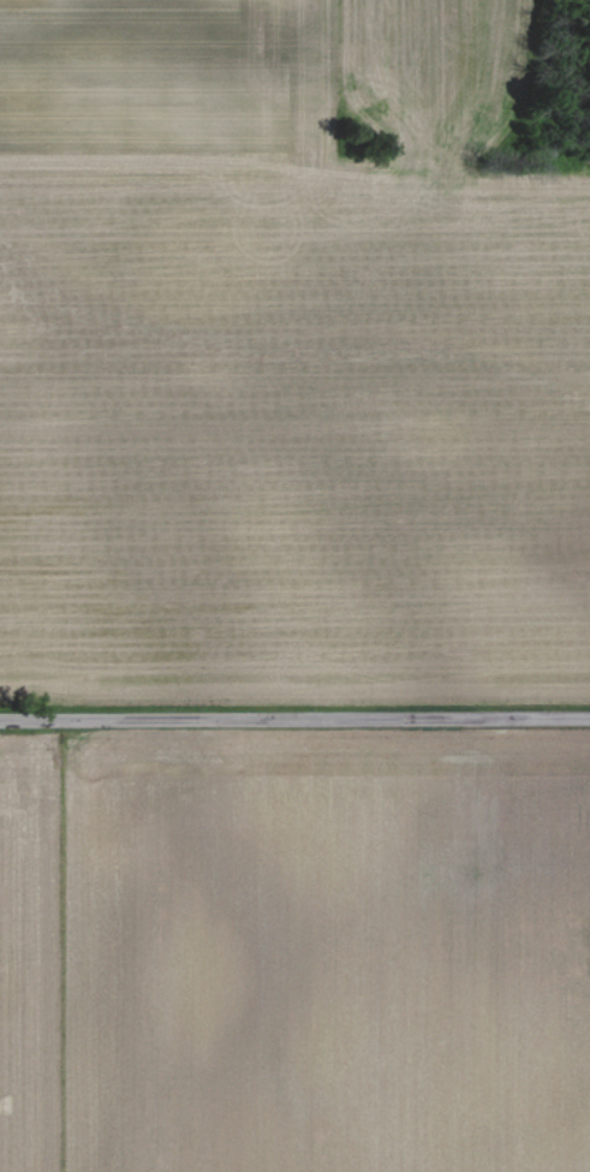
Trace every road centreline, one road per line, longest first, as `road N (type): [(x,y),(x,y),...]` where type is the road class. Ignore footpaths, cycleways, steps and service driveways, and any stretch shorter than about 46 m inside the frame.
road 1 (residential): [(0,722),(589,720)]

